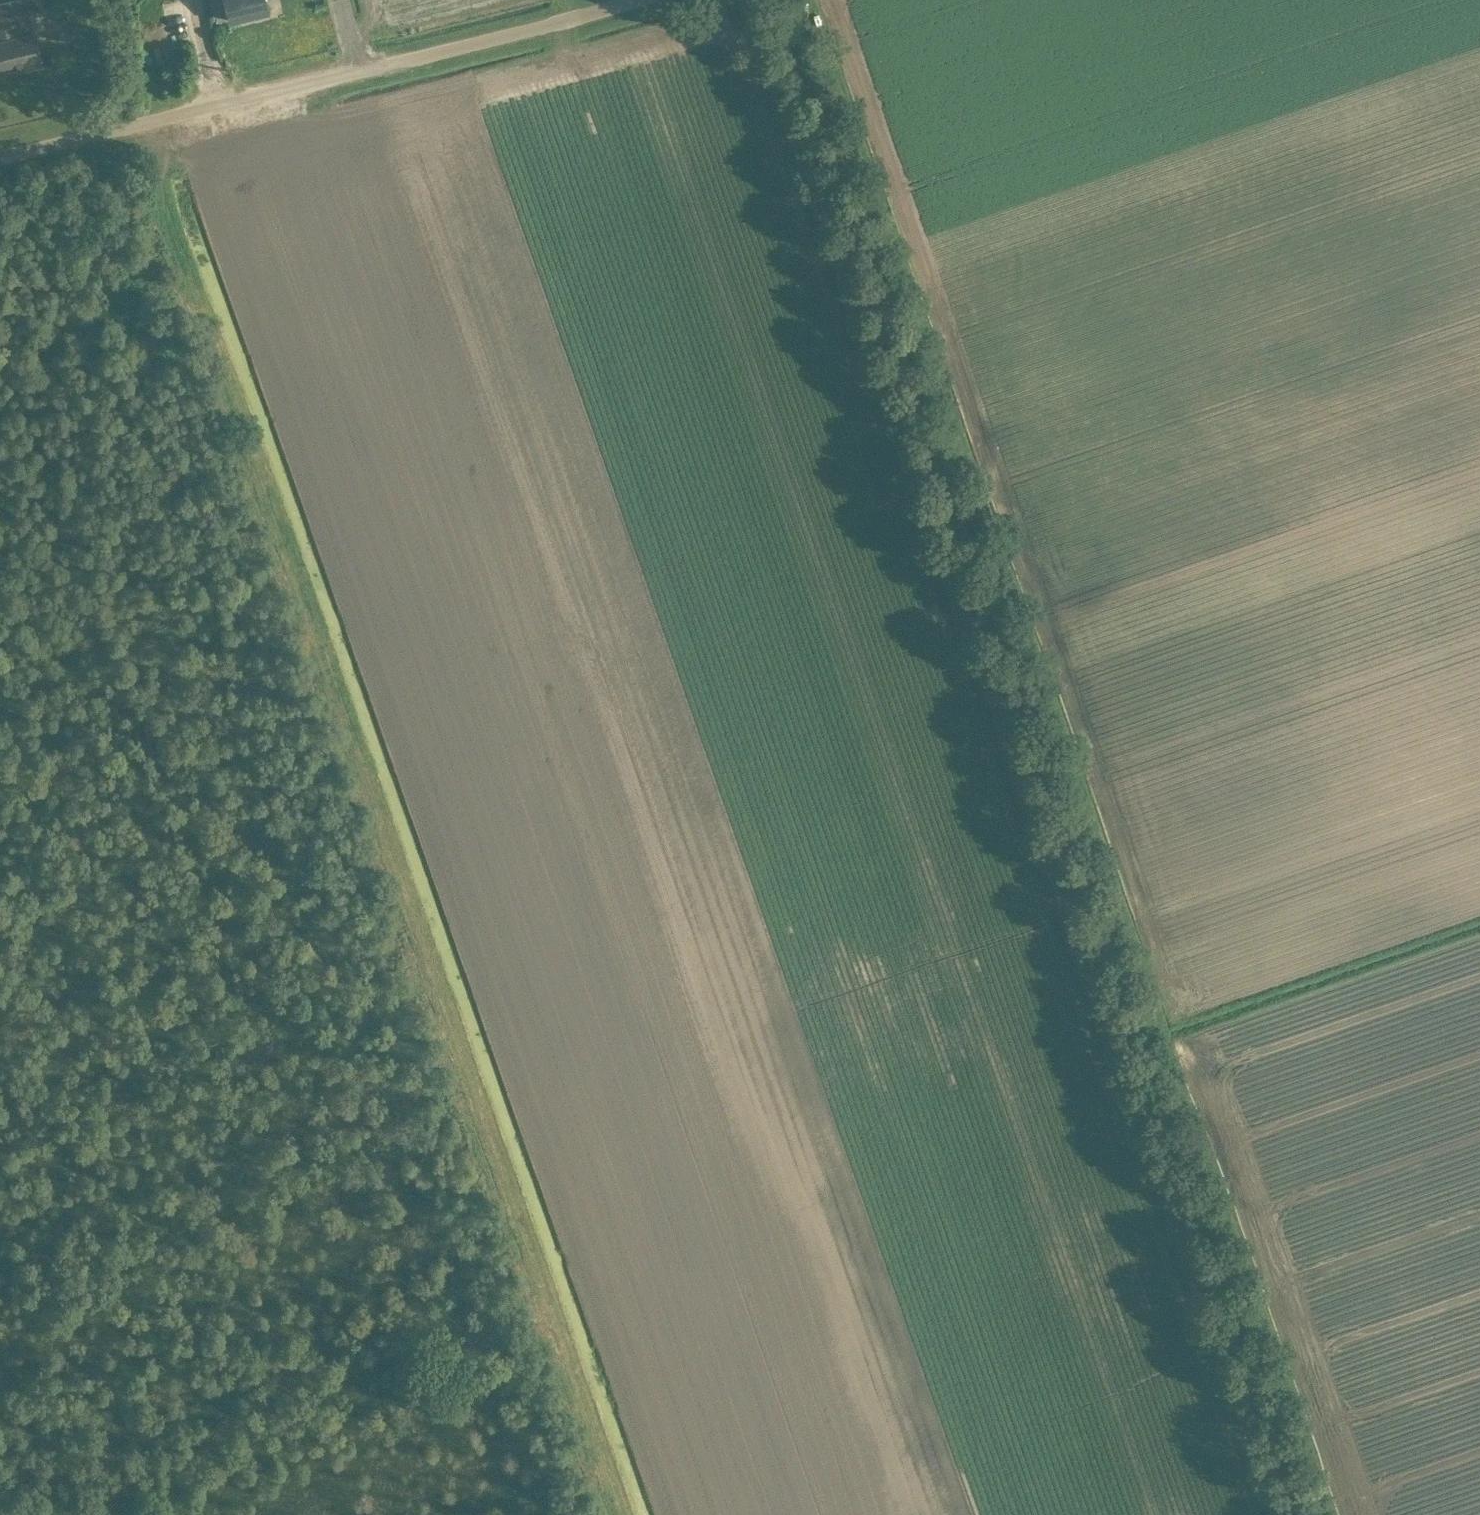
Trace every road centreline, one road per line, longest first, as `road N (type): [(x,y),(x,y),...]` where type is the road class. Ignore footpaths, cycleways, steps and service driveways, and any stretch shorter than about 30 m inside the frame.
road 1 (unclassified): [(0,146),(624,0)]

